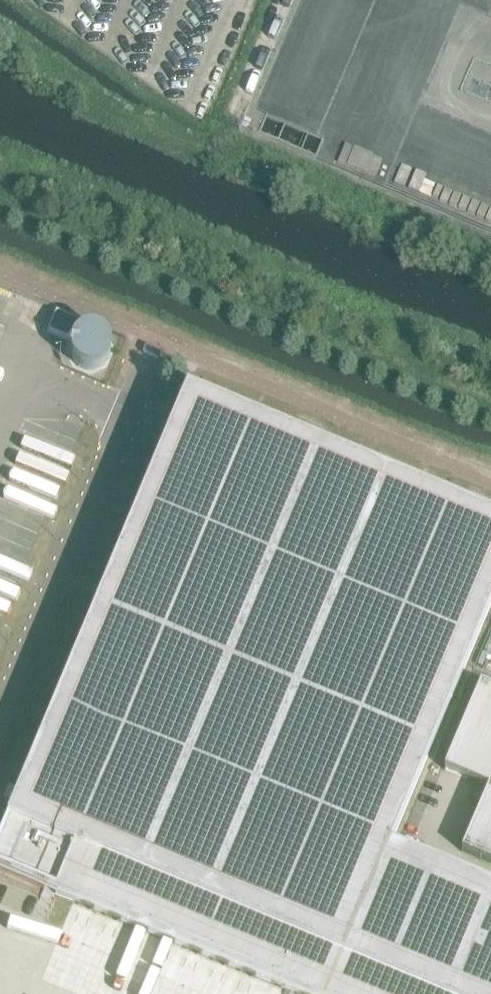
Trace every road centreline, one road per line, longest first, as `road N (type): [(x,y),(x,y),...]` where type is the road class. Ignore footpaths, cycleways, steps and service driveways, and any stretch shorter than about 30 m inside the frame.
road 1 (track): [(0,197),(490,399)]
road 2 (unclassified): [(142,371),(0,724)]

